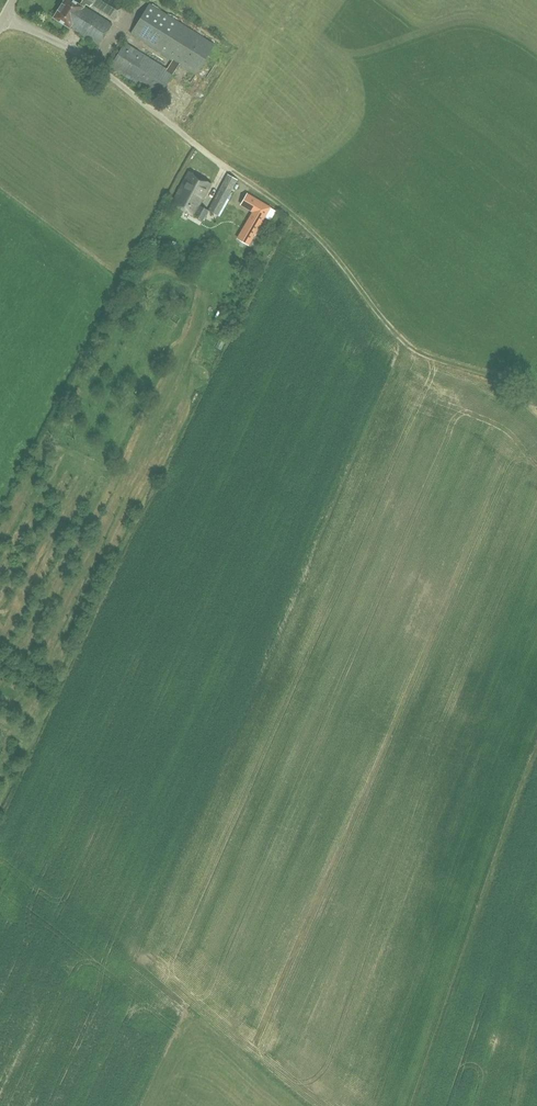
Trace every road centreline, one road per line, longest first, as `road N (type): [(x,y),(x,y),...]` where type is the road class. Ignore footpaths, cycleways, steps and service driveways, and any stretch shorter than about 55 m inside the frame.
road 1 (track): [(536,390),(415,351),(302,220),(235,172)]

